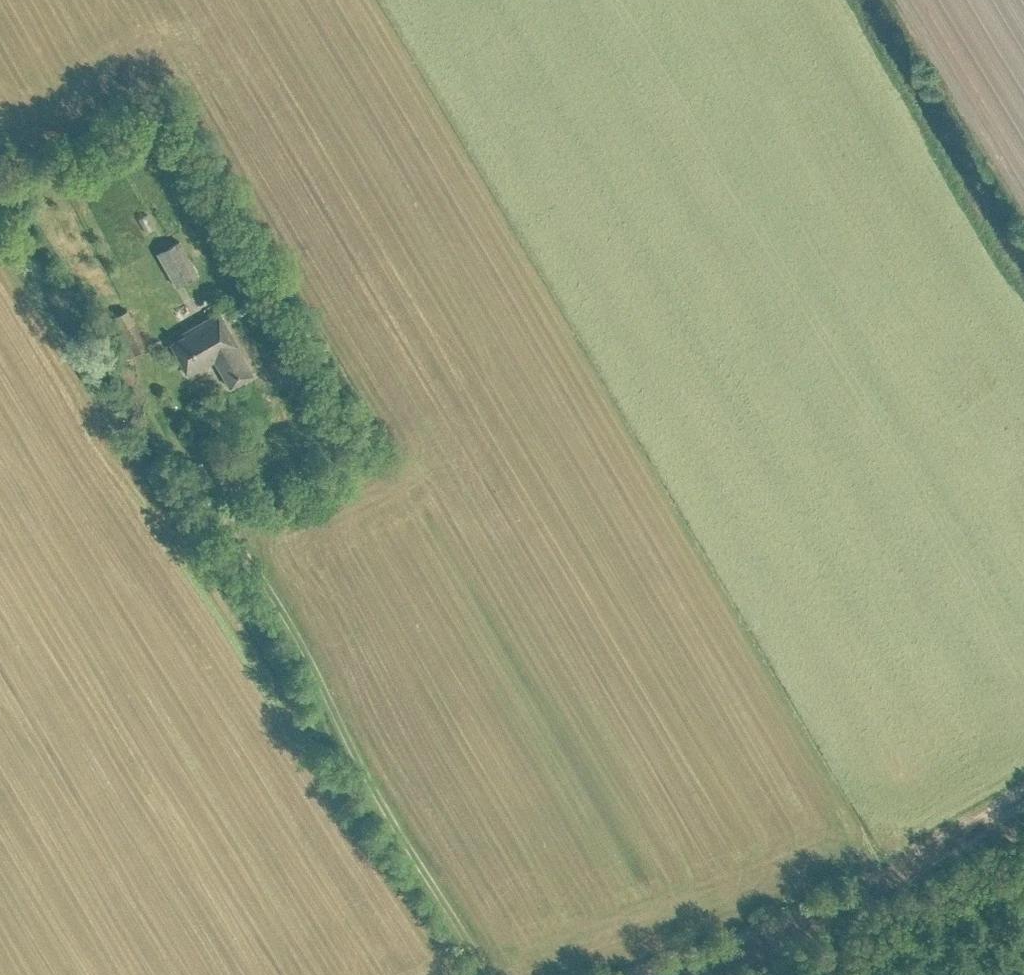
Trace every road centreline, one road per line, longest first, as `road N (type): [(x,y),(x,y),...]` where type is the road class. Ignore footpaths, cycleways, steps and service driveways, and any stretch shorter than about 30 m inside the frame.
road 1 (track): [(481,974),(228,531)]
road 2 (track): [(642,974),(832,907),(1000,810)]

